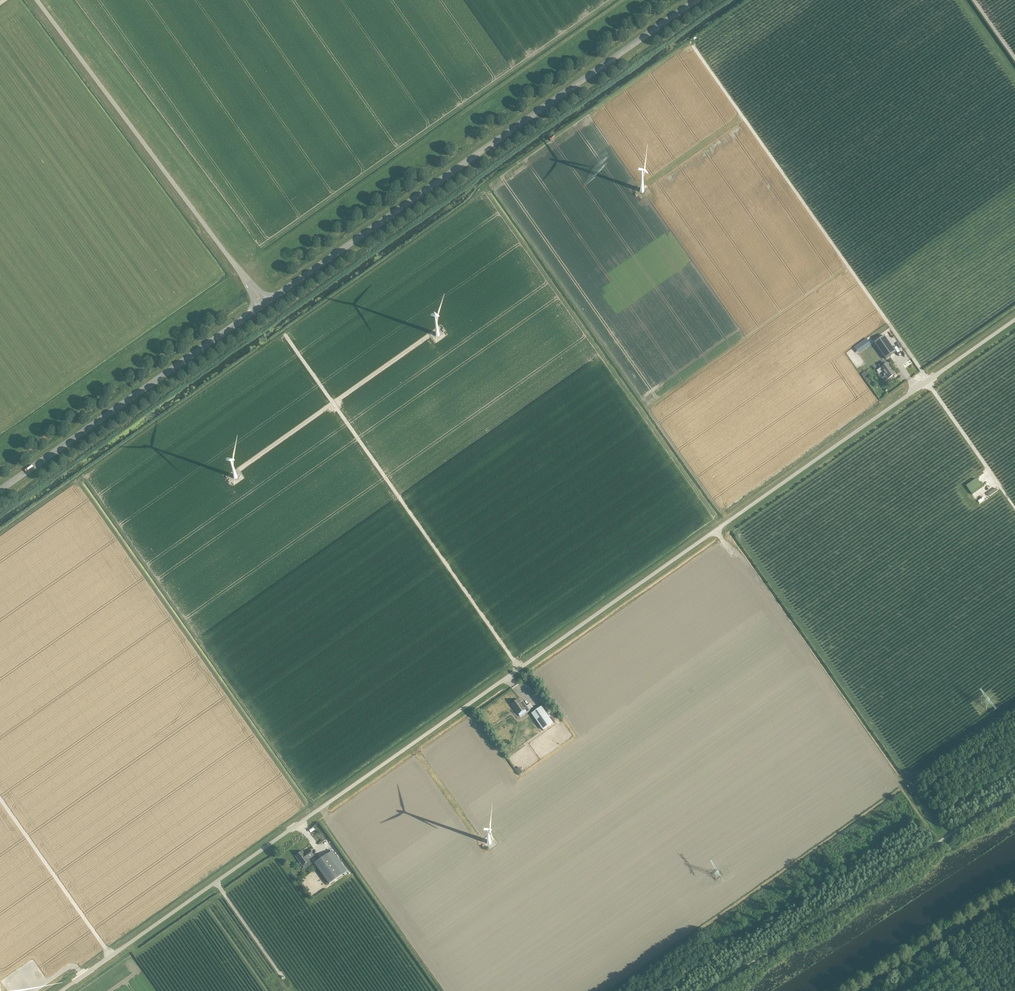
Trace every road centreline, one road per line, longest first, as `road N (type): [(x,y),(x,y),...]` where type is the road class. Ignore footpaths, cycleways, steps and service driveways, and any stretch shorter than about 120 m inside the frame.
road 1 (unclassified): [(1014,318),(62,990)]
road 2 (unclassified): [(264,305),(695,0)]
road 3 (unclassified): [(264,305),(37,0)]
road 4 (unclassified): [(0,490),(264,305)]

